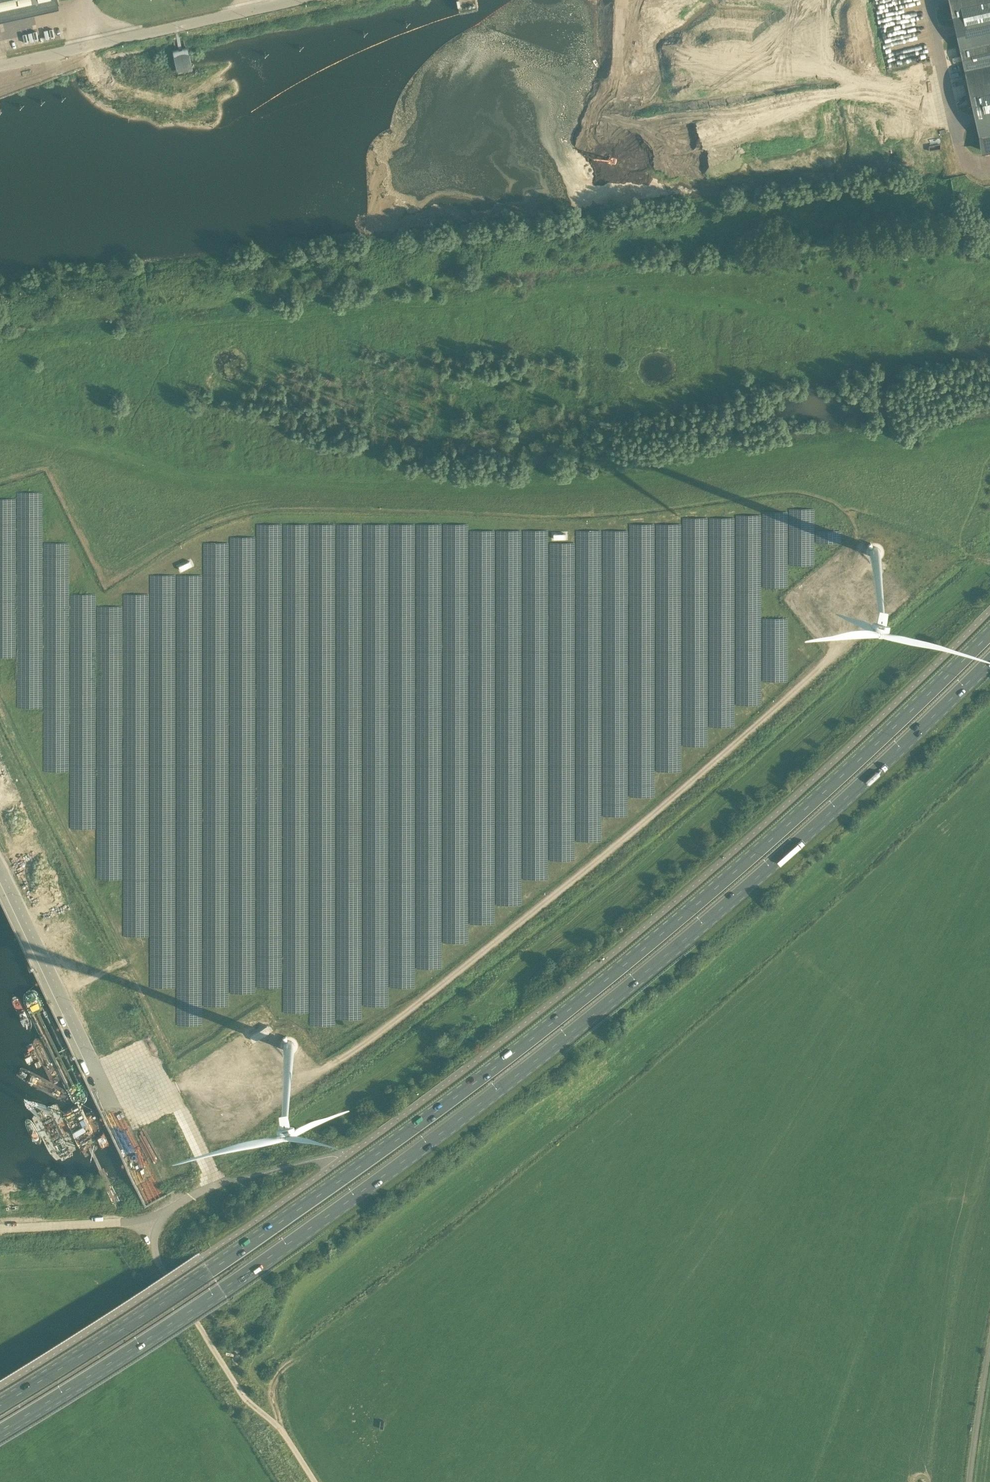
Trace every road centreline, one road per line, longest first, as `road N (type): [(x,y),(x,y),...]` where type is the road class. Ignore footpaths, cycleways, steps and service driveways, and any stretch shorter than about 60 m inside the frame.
road 1 (trunk): [(0,1425),(328,1215),(597,1011),(856,788),(989,655)]
road 2 (trunk): [(989,632),(817,799),(496,1067),(208,1272),(0,1402)]
road 3 (unclassified): [(182,1105),(217,1177),(163,1214),(0,1228)]
road 4 (unclassified): [(101,1077),(0,866)]
road 5 (unclassified): [(928,0),(962,161),(989,177)]
road 6 (unclassified): [(255,10),(96,44)]
road 7 (unclassified): [(101,1077),(155,1196)]

